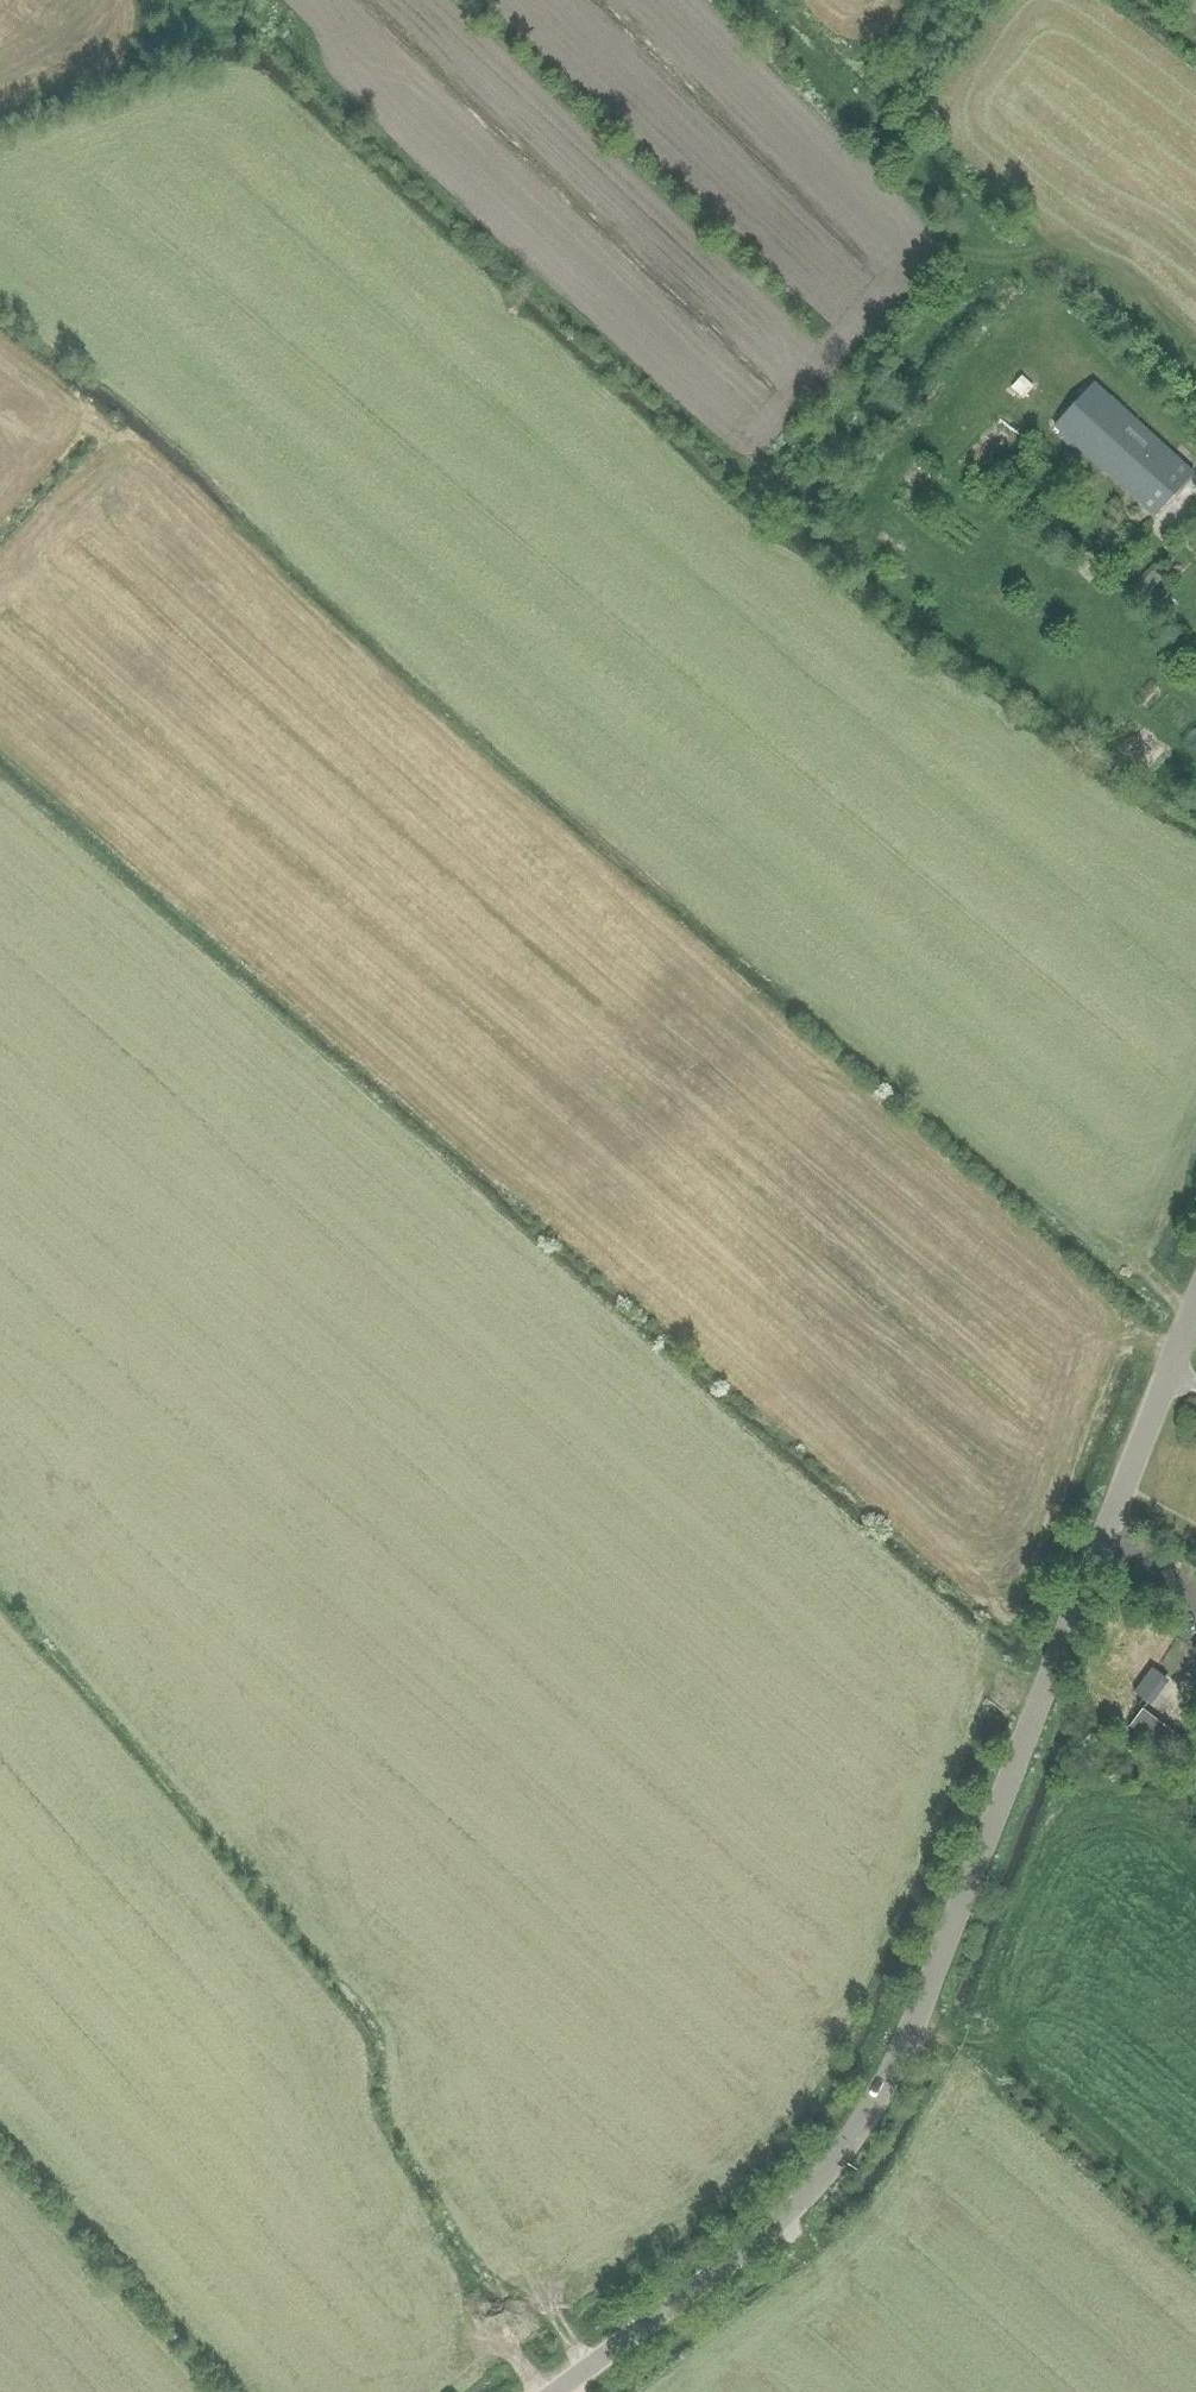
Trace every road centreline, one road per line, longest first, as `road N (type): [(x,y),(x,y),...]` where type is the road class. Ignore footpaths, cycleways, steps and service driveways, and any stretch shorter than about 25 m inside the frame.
road 1 (tertiary): [(555,2391),(725,2274),(873,2119),(971,1896),(1195,1303)]

